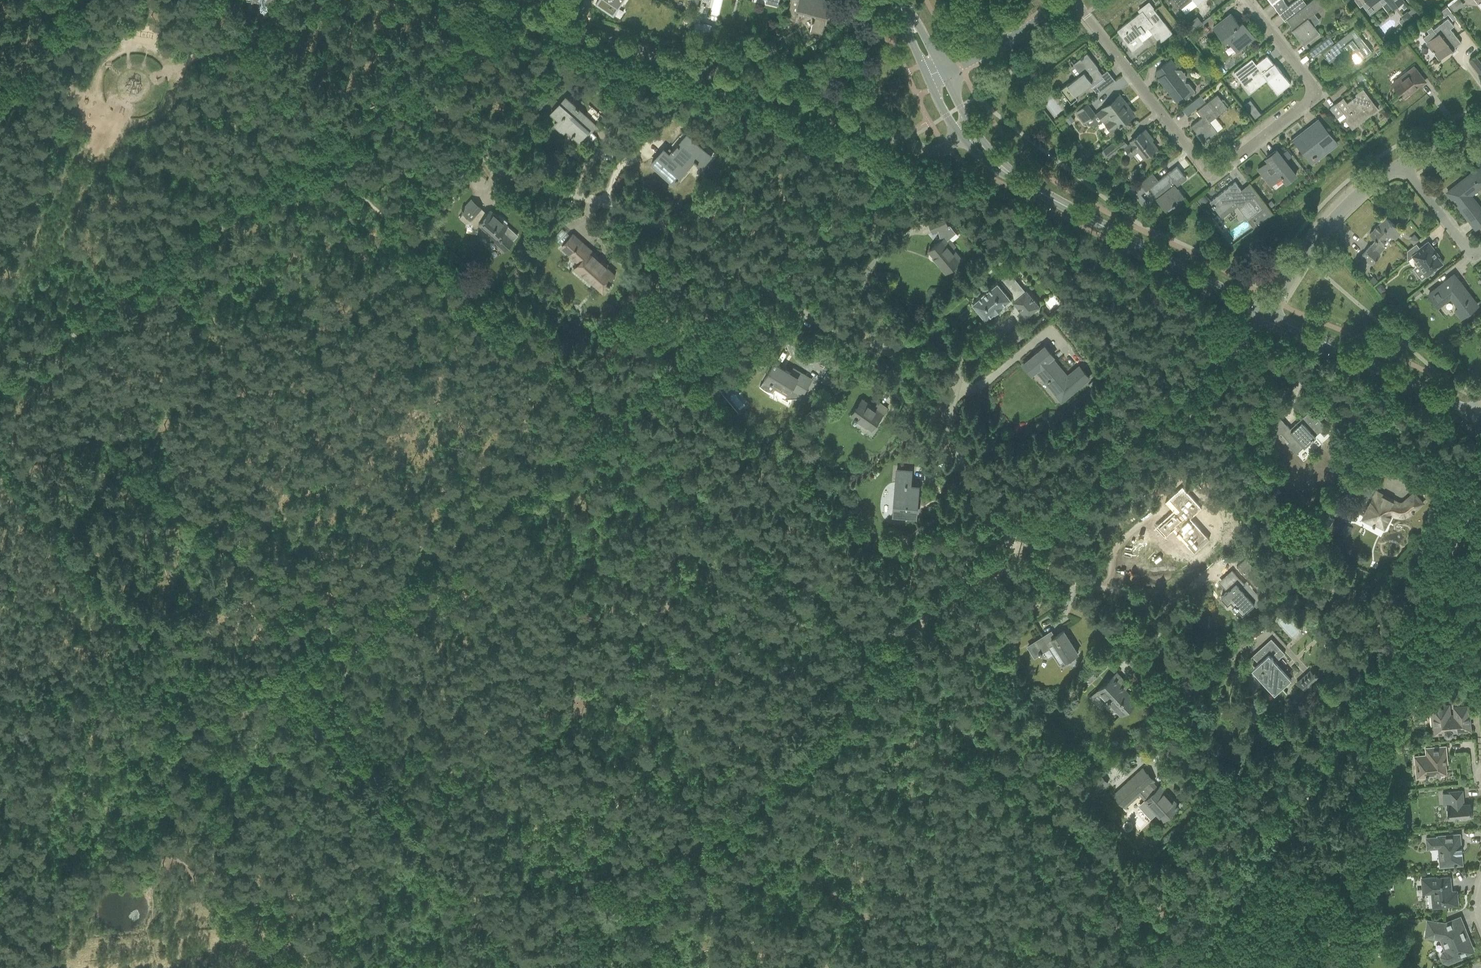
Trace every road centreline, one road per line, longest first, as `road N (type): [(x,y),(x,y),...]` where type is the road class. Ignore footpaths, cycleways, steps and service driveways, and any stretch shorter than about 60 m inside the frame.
road 1 (track): [(316,154),(797,573),(981,752),(1207,952)]
road 2 (track): [(1019,534),(879,652),(772,785),(633,907),(544,967)]
road 3 (track): [(1201,967),(1225,915),(1390,674),(1480,489)]
road 4 (residential): [(883,346),(836,332),(661,223),(504,172),(472,146),(417,77)]
road 5 (residential): [(1245,0),(1311,94),(1211,171),(1075,0)]
road 6 (residential): [(916,147),(817,107),(501,8)]
road 7 (track): [(768,289),(427,558)]
road 8 (track): [(283,675),(384,806),(528,967)]
road 9 (residential): [(1225,803),(1145,605),(1077,585),(1019,534)]
road 10 (tertiary): [(1267,314),(1013,179)]
road 11 (unclassified): [(1019,534),(1236,346)]
road 12 (track): [(283,675),(0,692)]
road 13 (tertiary): [(1470,415),(1267,314)]
road 14 (track): [(170,260),(0,389)]
road 15 (unclassified): [(1267,314),(1342,211),(1401,165)]
road 16 (residential): [(1380,459),(1308,380),(1236,346)]
road 17 (track): [(427,558),(283,675)]
road 18 (track): [(316,154),(170,260)]
road 19 (residential): [(1019,534),(969,486),(945,407)]
road 20 (residential): [(940,71),(1017,35),(1063,0)]
road 21 (residential): [(945,407),(956,391),(959,358),(948,343),(931,338),(883,346)]
road 22 (track): [(417,77),(316,154)]
road 23 (residential): [(1480,255),(1473,257),(1401,165)]

